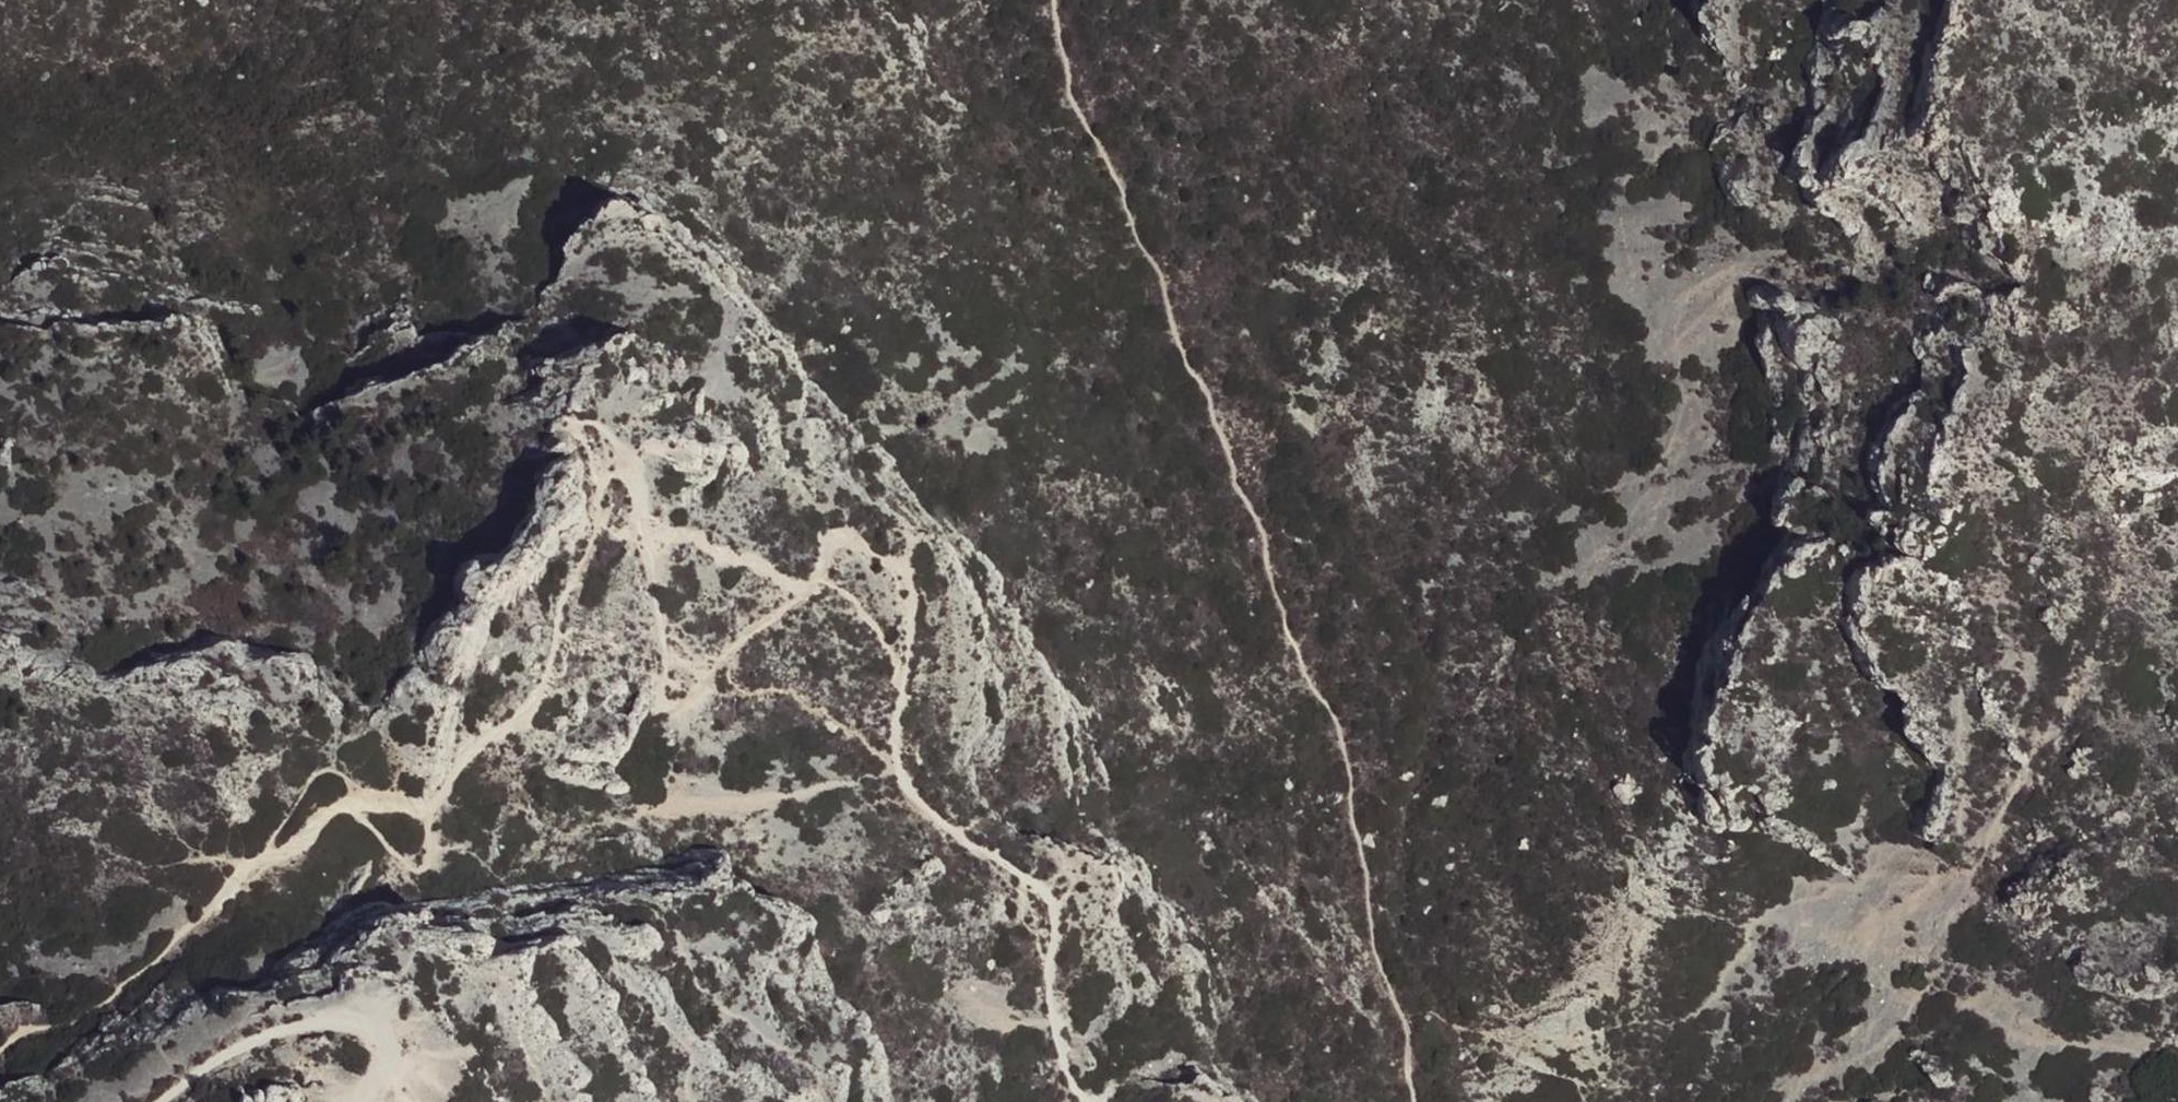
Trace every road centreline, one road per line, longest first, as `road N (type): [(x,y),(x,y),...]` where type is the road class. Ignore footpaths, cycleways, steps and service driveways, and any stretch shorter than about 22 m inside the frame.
road 1 (track): [(162,1101),(244,1047),(303,1024),(350,1017),(370,1025),(382,1045),(369,1101)]

